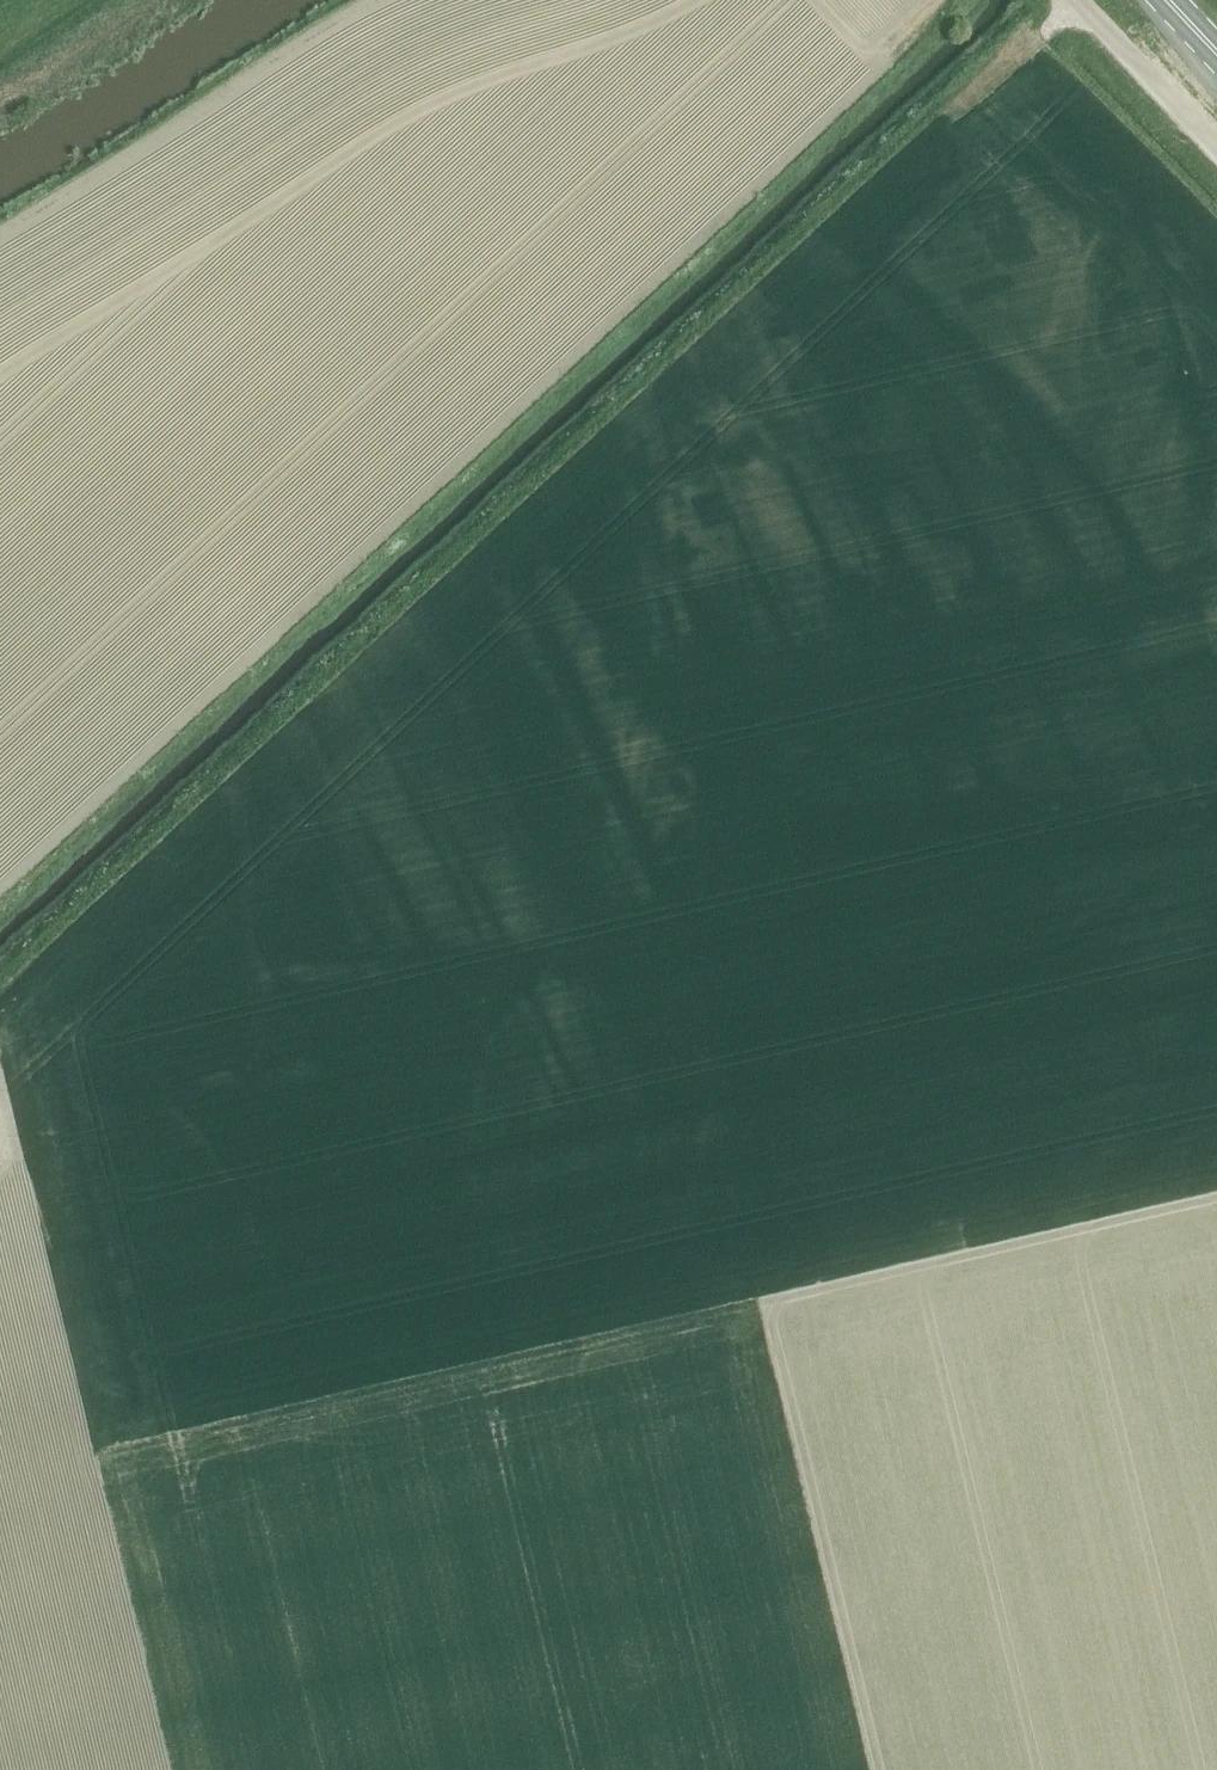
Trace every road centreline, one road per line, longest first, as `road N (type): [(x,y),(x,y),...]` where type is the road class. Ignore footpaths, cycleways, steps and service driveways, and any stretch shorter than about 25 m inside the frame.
road 1 (unclassified): [(1216,151),(1075,0)]

